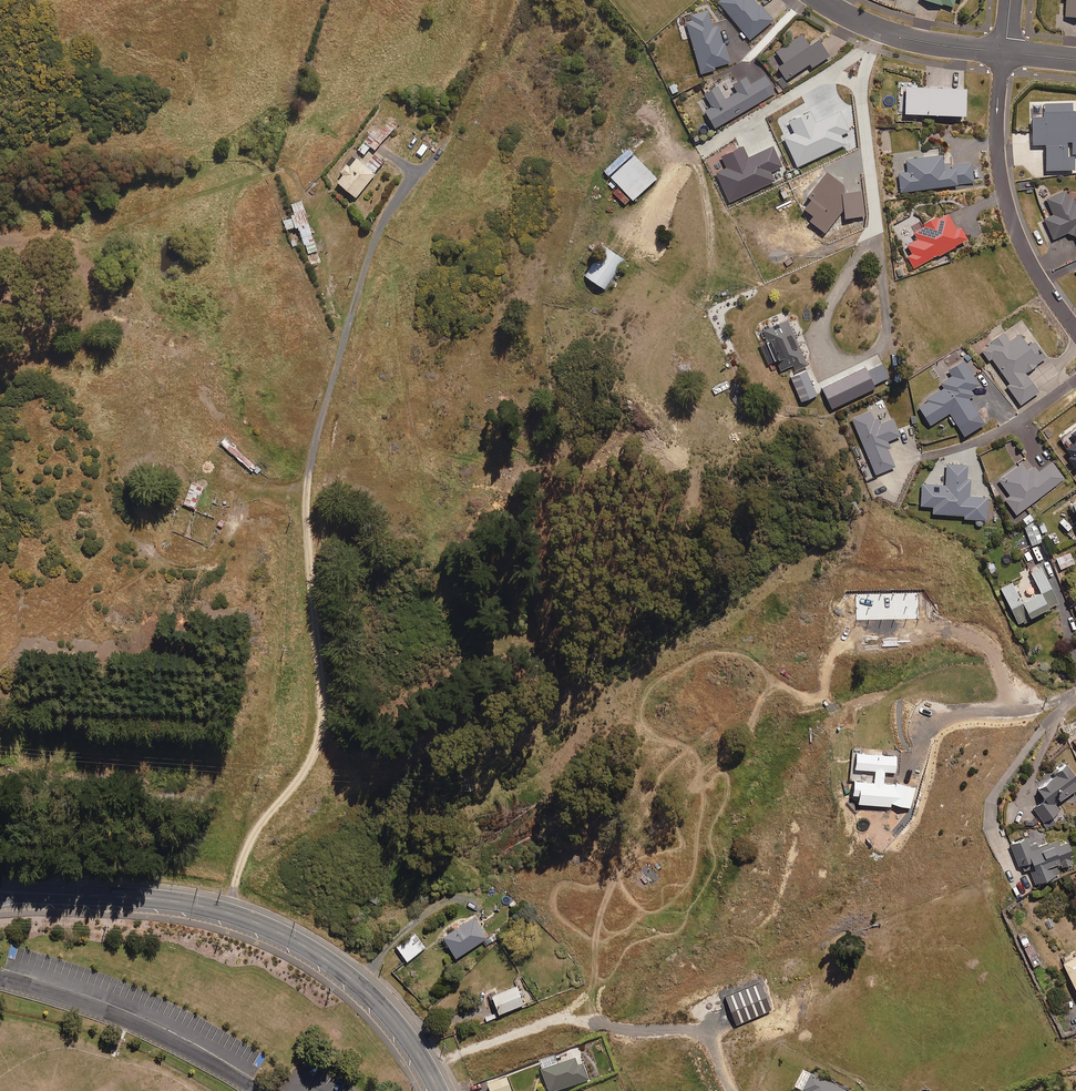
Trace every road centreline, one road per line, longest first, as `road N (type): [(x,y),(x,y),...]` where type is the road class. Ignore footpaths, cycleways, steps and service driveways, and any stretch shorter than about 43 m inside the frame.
road 1 (secondary): [(0,892),(169,901),(269,928),(358,983),(400,1028),(439,1090)]
road 2 (residential): [(1004,53),(996,129),(1002,188),(1021,246),(1075,331)]
road 3 (residential): [(821,0),(909,39),(1004,53)]

